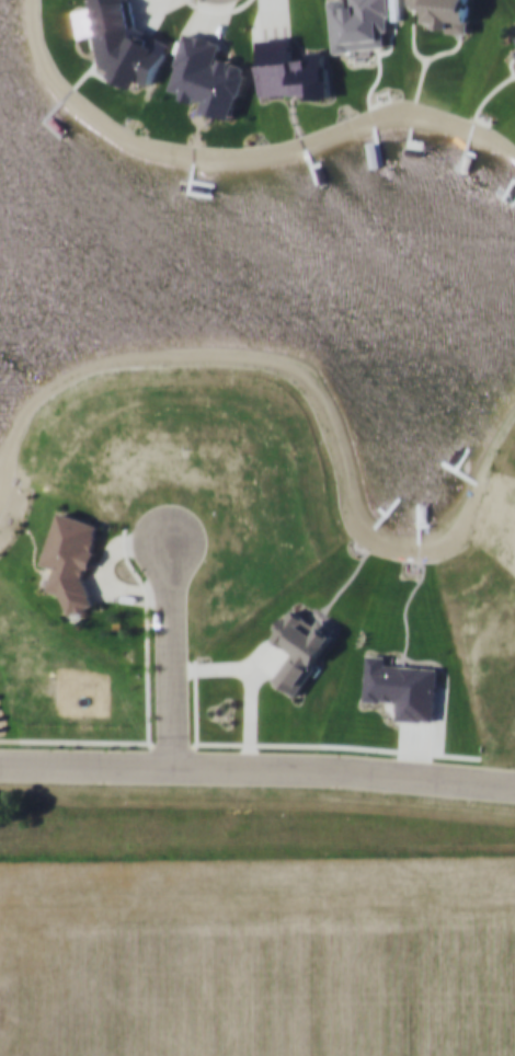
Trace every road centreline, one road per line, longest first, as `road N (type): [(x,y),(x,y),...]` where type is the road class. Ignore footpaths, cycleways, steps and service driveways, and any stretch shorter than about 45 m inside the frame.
road 1 (residential): [(514,783),(0,769)]
road 2 (residential): [(168,770),(168,548)]

